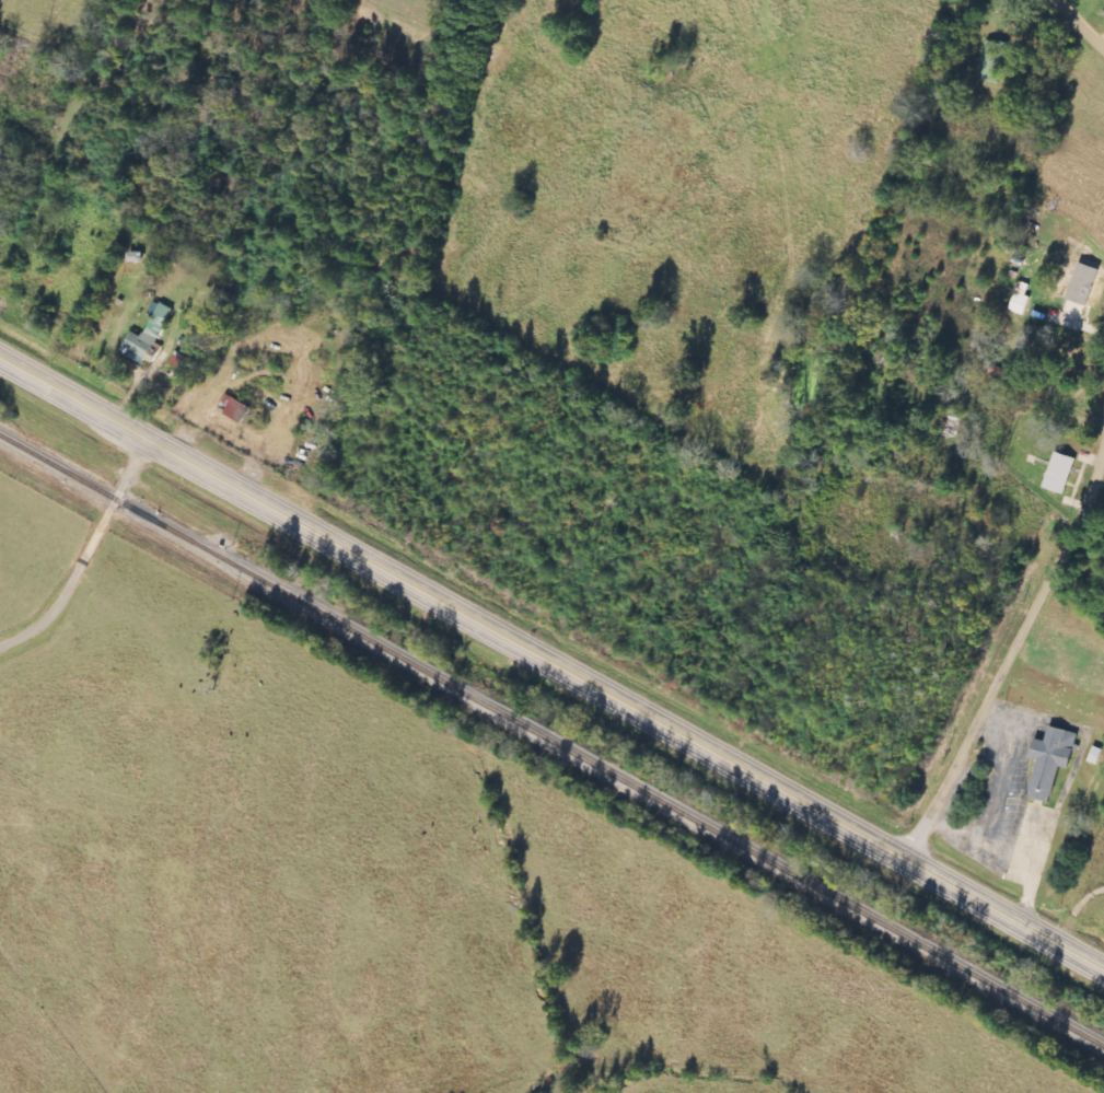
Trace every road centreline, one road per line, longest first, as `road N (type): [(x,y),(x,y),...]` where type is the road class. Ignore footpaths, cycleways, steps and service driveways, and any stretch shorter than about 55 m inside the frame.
road 1 (primary): [(913,859),(0,355)]
road 2 (residential): [(913,859),(1071,504),(1103,396)]
road 3 (primary): [(1103,971),(913,859)]

